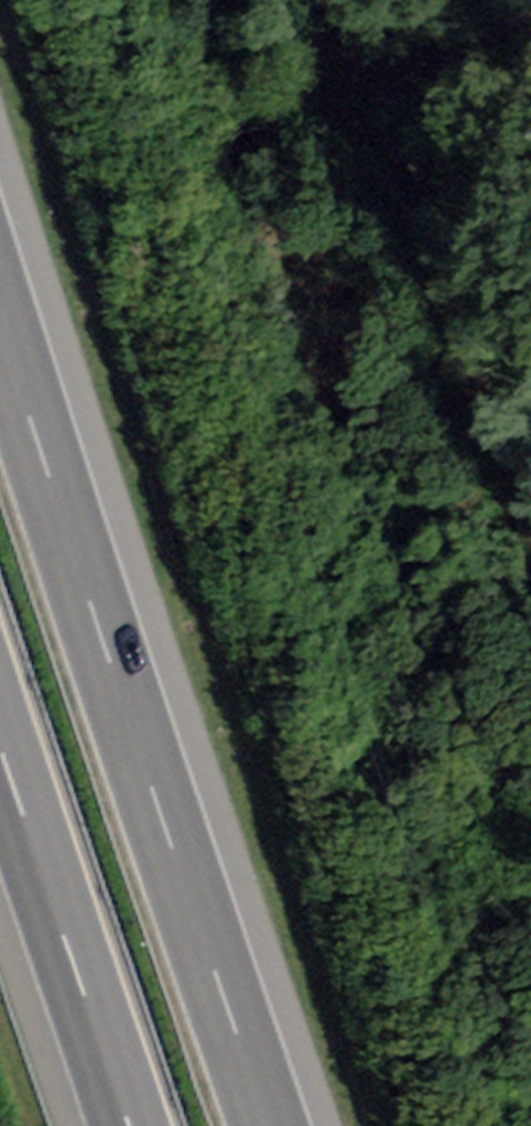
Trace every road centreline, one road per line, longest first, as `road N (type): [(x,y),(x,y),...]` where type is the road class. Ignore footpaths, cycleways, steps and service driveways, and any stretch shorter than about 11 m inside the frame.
road 1 (motorway): [(268,1125),(0,343)]
road 2 (track): [(520,0),(300,118),(0,196)]
road 3 (motorway): [(0,741),(130,1125)]
road 4 (track): [(268,0),(300,118)]

